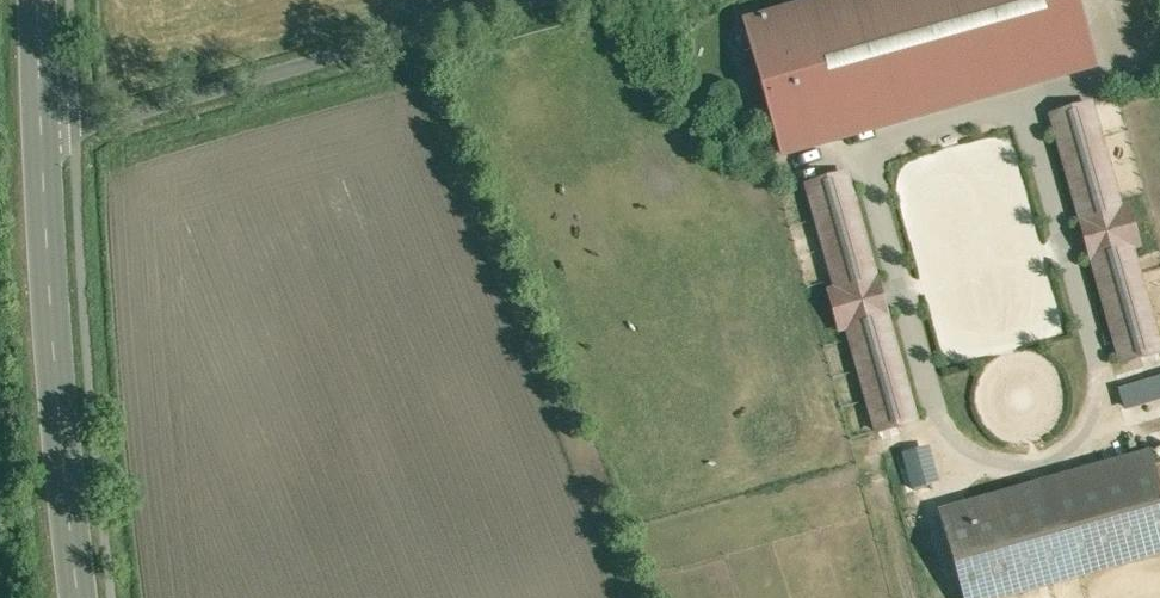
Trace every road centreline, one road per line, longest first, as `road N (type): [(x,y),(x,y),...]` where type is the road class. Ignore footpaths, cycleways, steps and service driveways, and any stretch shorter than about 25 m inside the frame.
road 1 (unclassified): [(47,143),(535,0)]
road 2 (secondary): [(47,143),(58,391),(82,597)]
road 3 (secondary): [(45,0),(47,143)]

